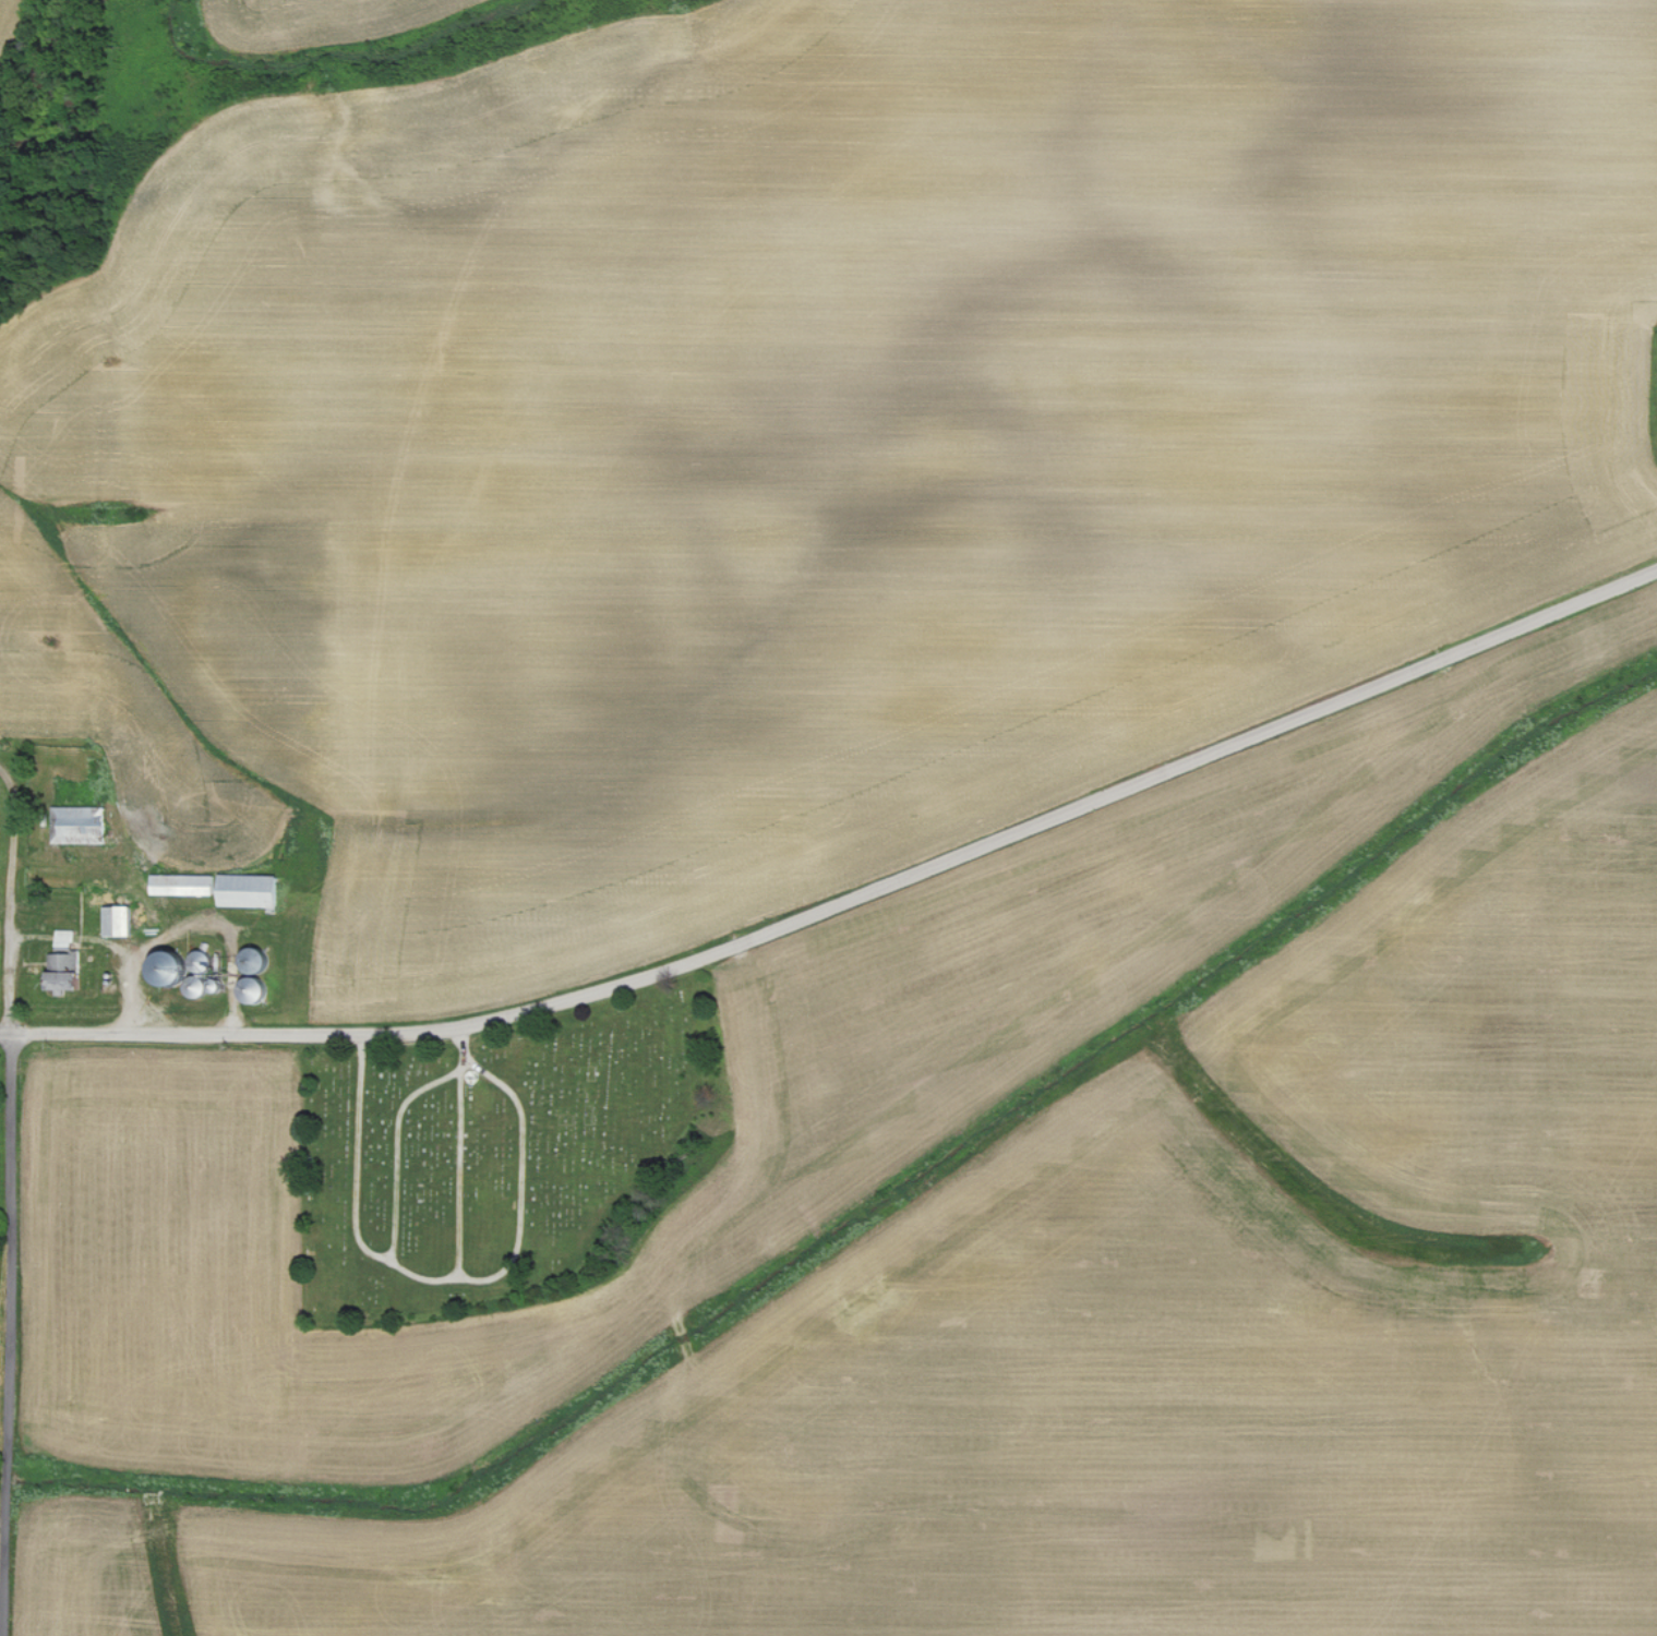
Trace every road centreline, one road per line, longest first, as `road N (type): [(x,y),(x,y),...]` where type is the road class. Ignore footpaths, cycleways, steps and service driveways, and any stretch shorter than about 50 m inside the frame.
road 1 (residential): [(254,1037),(435,1033),(660,976),(1656,563)]
road 2 (residential): [(254,1037),(0,1031)]
road 3 (residential): [(0,971),(13,793),(1,774)]

